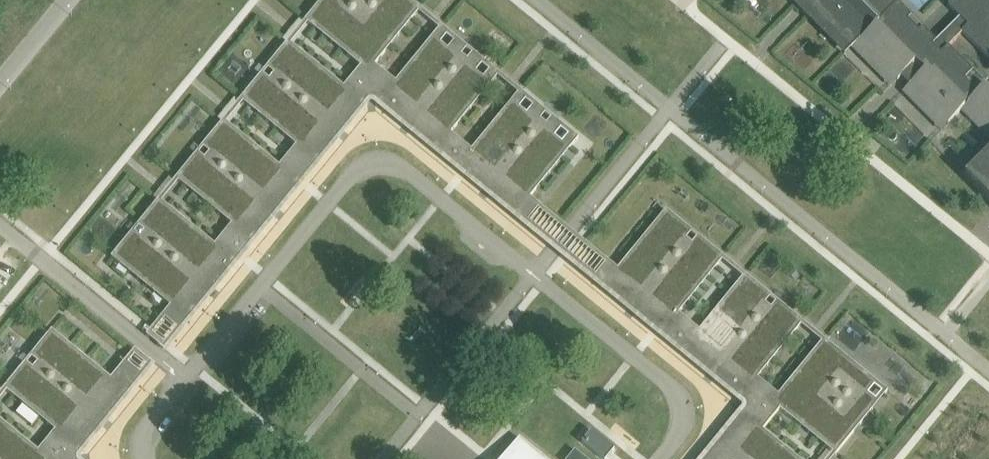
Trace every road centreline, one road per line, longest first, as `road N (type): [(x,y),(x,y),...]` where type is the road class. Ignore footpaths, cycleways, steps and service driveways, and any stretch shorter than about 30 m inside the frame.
road 1 (residential): [(656,458),(680,427),(678,395),(390,163),(367,164),(349,177),(188,376)]
road 2 (unclassified): [(0,224),(188,376)]

